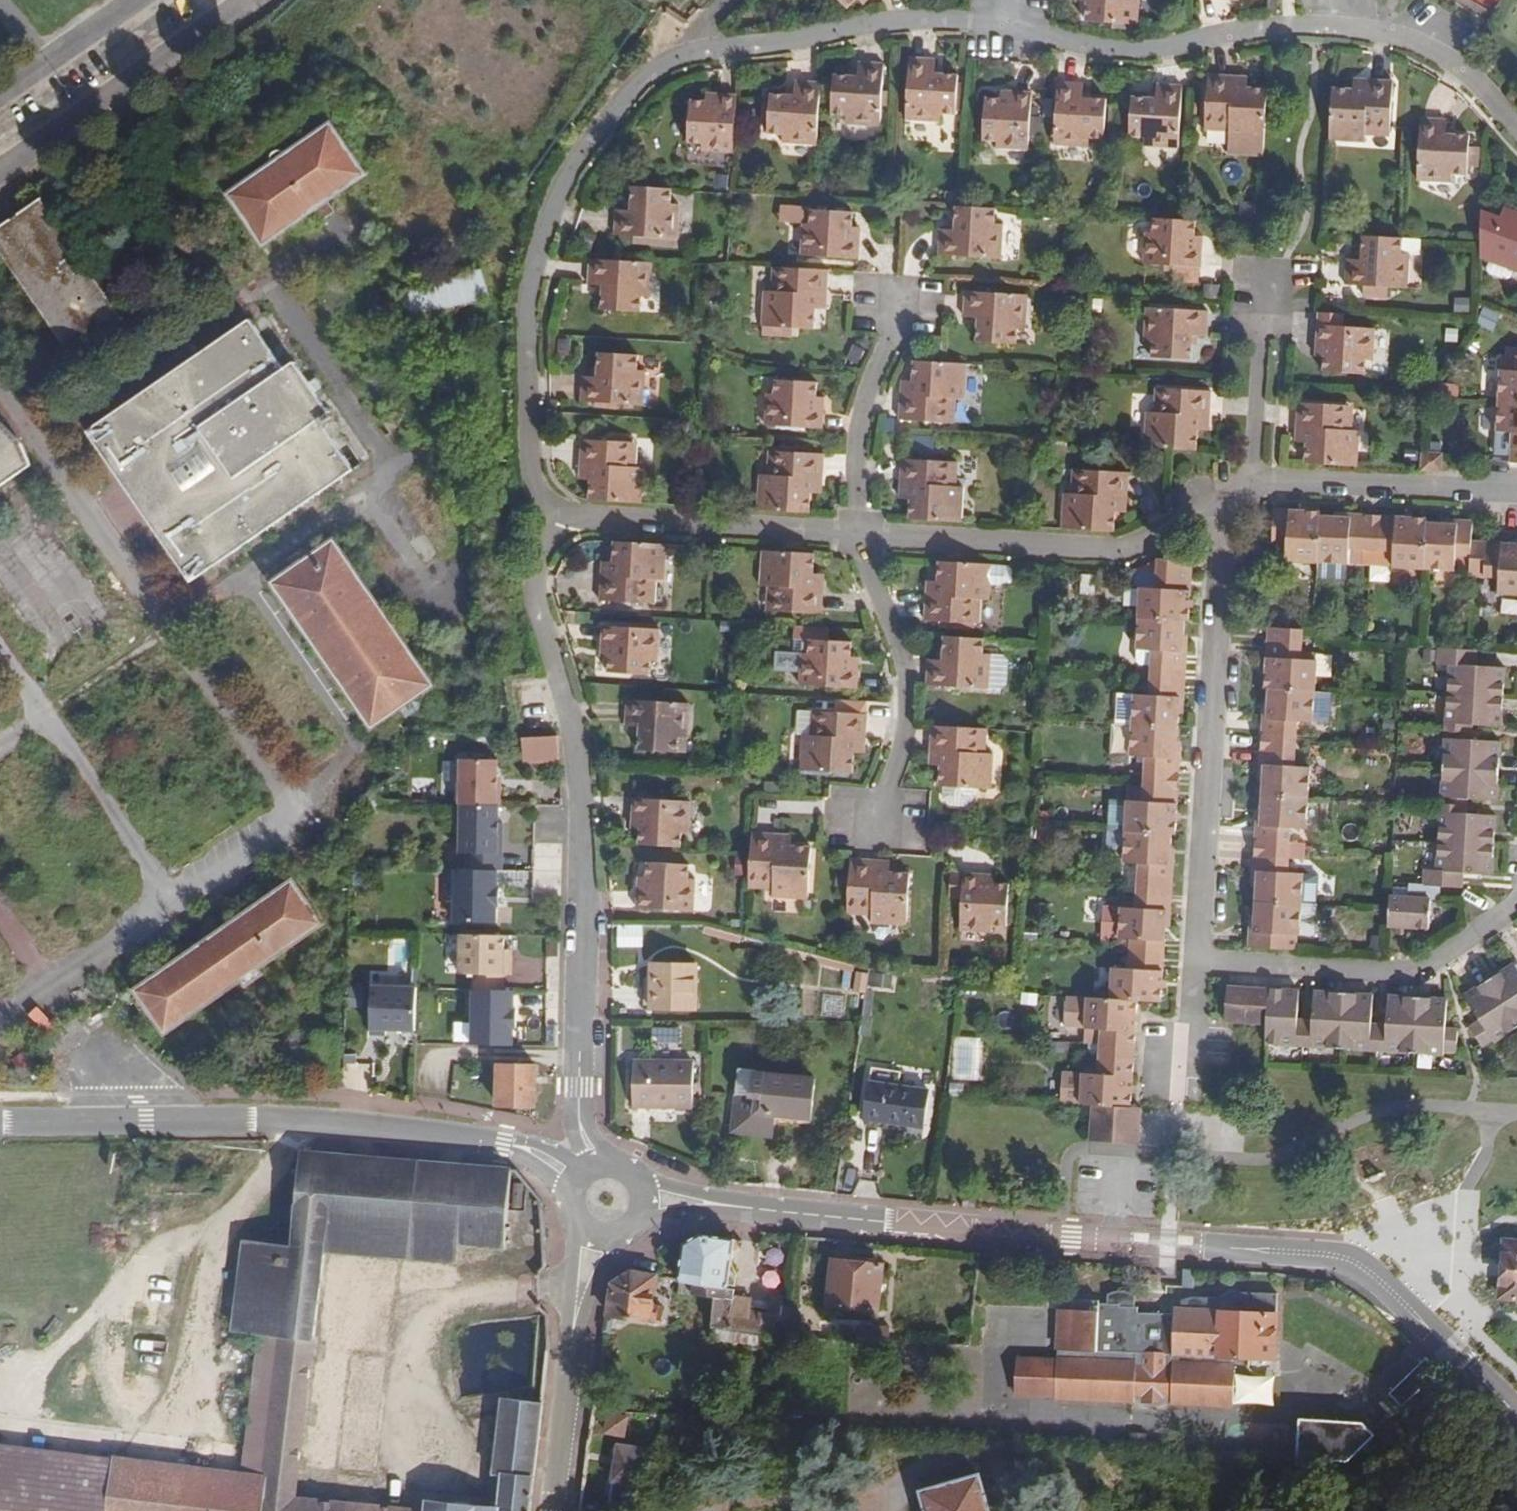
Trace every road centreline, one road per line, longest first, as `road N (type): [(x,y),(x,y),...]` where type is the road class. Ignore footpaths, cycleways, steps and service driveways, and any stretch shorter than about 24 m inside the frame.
road 1 (residential): [(1516,131),(1481,94),(1391,41),(1291,28),(1135,54),(1010,25),(954,24),(682,52)]
road 2 (residential): [(716,1204),(1342,1256),(1381,1281),(1516,1407)]
road 3 (residential): [(541,508),(539,610),(569,705),(585,831),(579,1089),(598,1166)]
road 4 (residential): [(682,52),(629,92),(561,186),(528,294),(528,462),(541,508)]
road 5 (unclassified): [(0,1122),(312,1123),(507,1144)]
road 6 (residential): [(1207,509),(1229,559),(1207,960)]
road 7 (residential): [(859,536),(1125,550),(1207,509)]
road 8 (residential): [(1207,960),(1413,973),(1516,898)]
road 9 (residential): [(541,508),(579,520),(859,536)]
road 10 (residential): [(859,536),(902,681),(895,747),(874,790)]
road 11 (residential): [(1264,482),(1516,492)]
road 12 (residential): [(1264,482),(1264,281),(1287,282)]
road 13 (unclassified): [(579,1290),(547,1510)]
road 14 (residential): [(898,332),(871,399),(859,536)]
road 15 (residential): [(1207,960),(1198,1129)]

